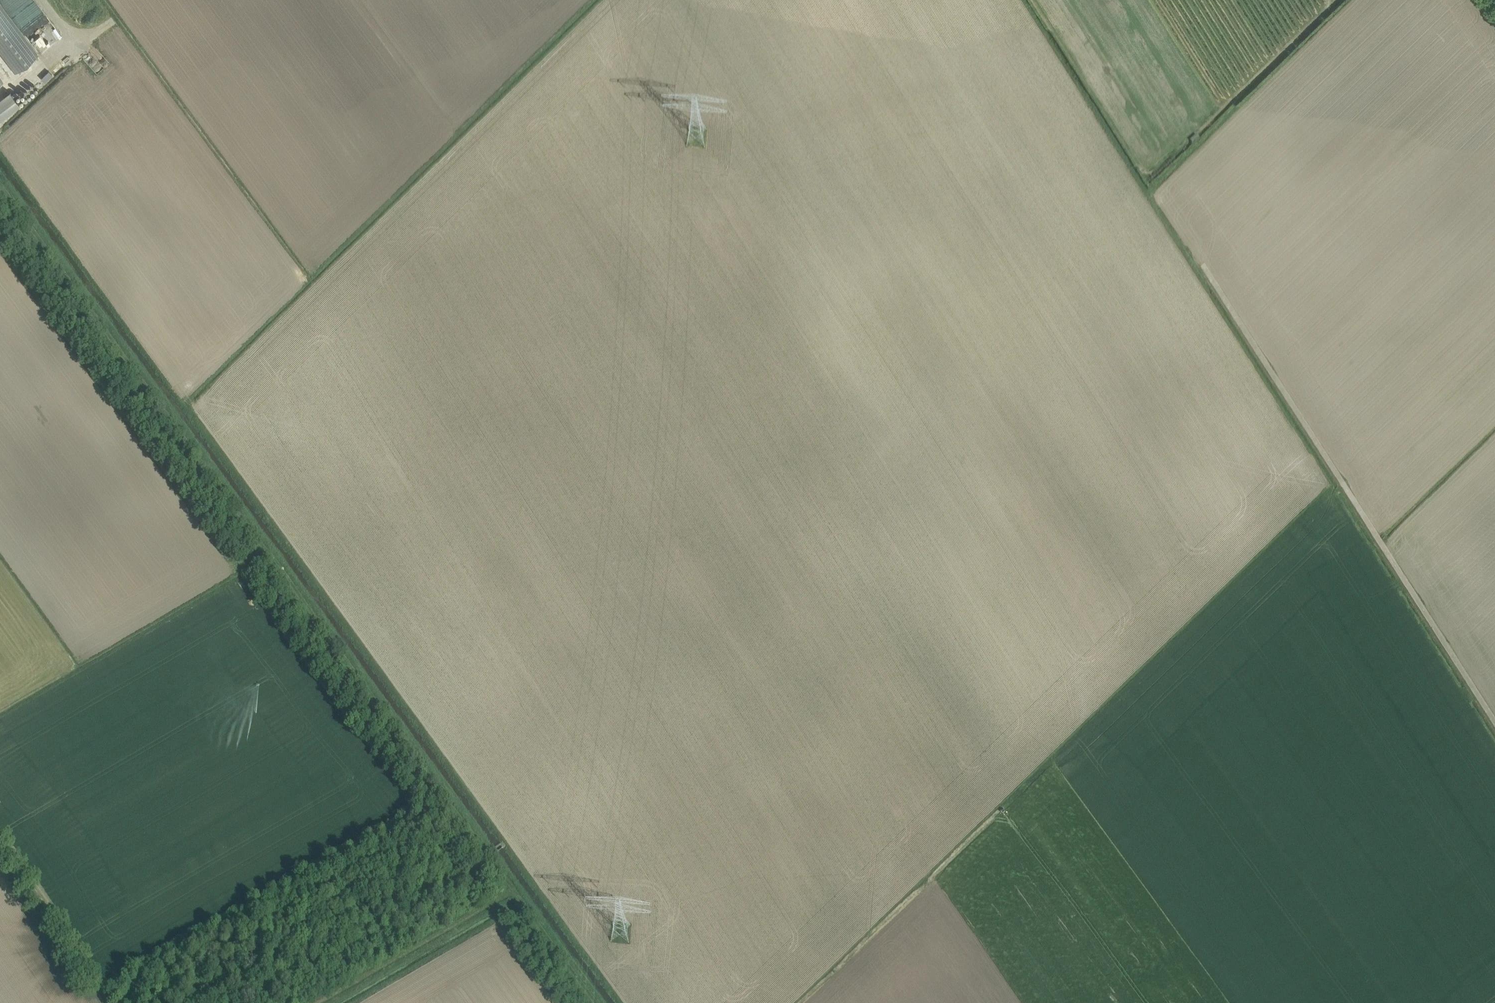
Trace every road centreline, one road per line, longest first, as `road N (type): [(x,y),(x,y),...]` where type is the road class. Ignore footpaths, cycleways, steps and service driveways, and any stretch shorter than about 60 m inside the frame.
road 1 (track): [(518,887),(0,179)]
road 2 (track): [(1207,270),(1494,724)]
road 3 (track): [(518,887),(323,1002)]
road 4 (track): [(518,887),(603,1002)]

